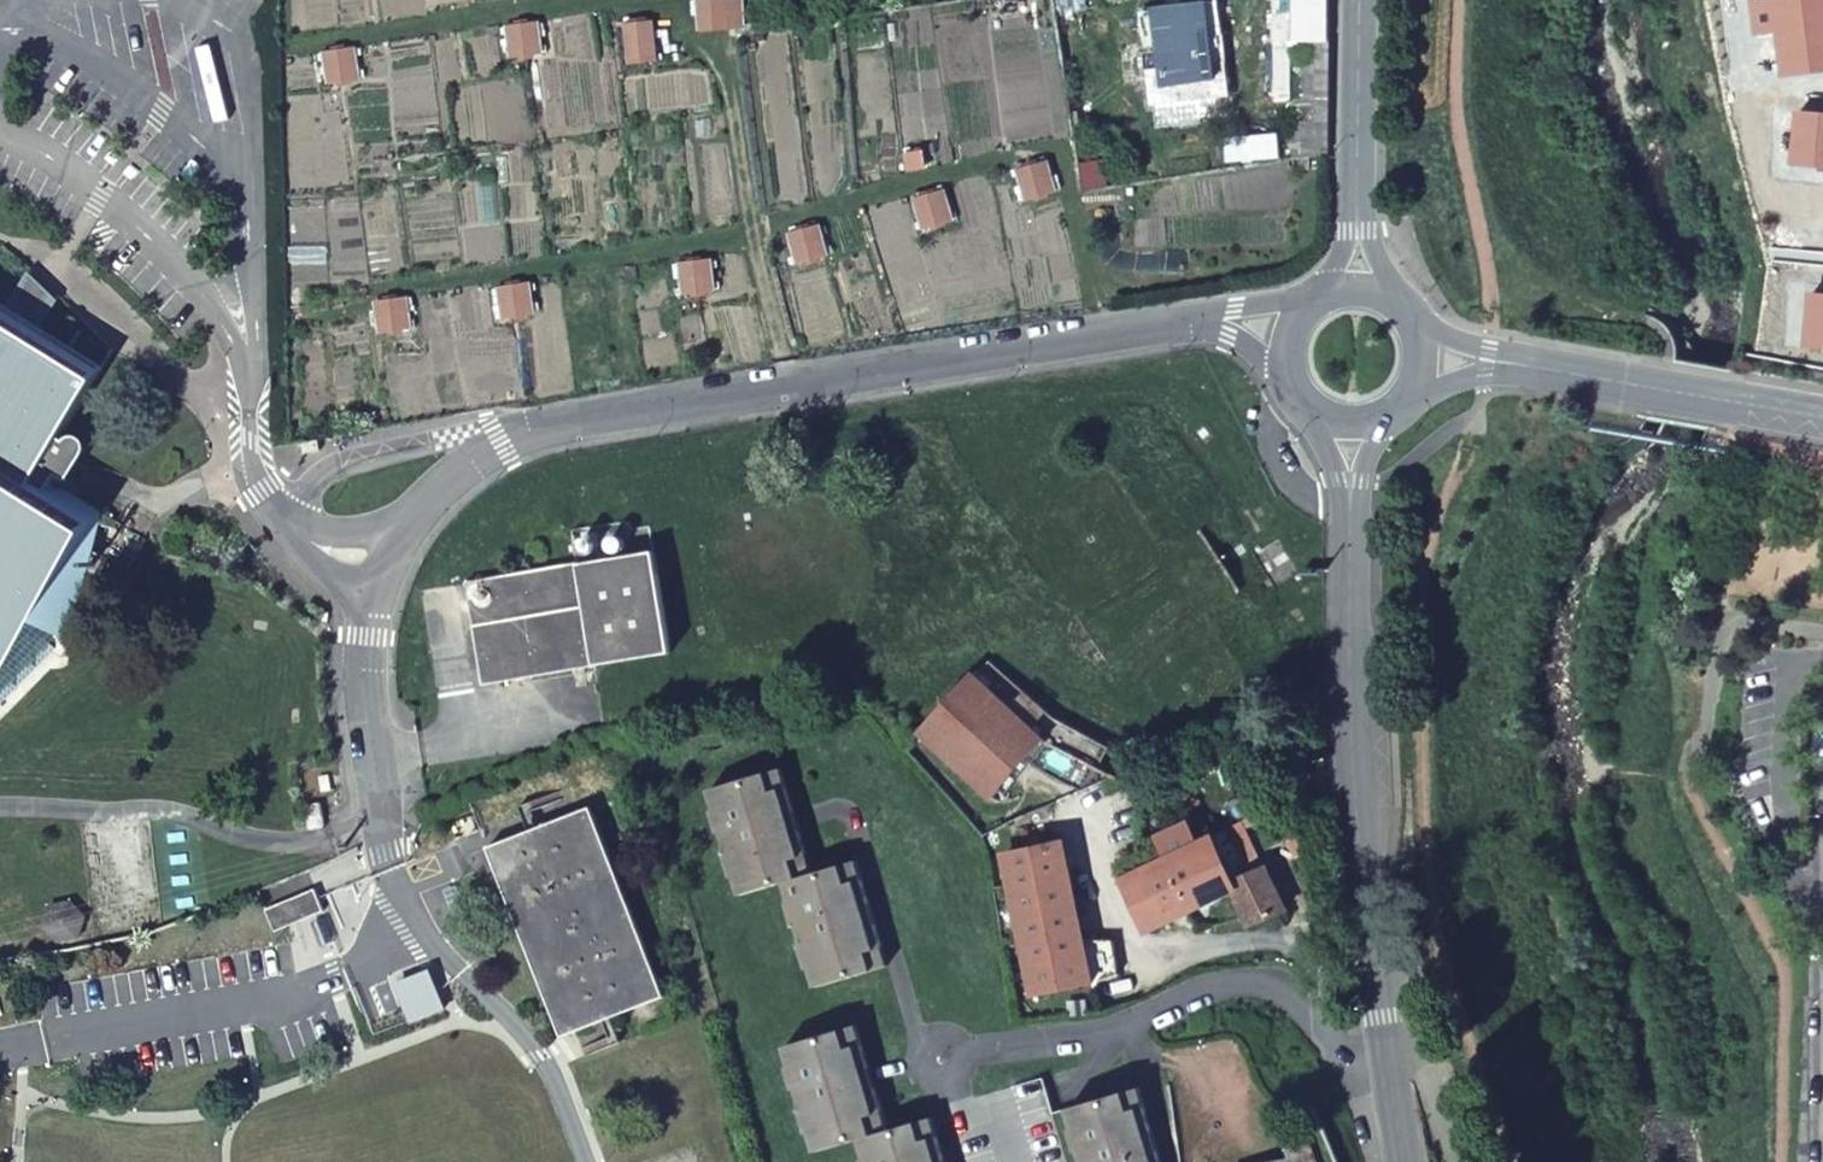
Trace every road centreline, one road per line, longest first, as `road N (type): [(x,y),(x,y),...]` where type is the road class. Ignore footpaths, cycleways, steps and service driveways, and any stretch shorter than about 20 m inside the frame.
road 1 (residential): [(386,564),(449,478),(534,430),(1210,321),(1246,322),(1305,341)]
road 2 (secondary): [(1349,507),(1353,775),(1393,1081)]
road 3 (residential): [(971,1050),(1090,1035),(1189,995),(1243,983),(1289,998),(1357,1074),(1393,1081)]
road 4 (residential): [(1822,418),(1512,365),(1403,355)]
road 5 (secondary): [(1359,0),(1356,305)]
road 6 (residential): [(388,860),(367,692),(369,614),(386,564)]
road 7 (residential): [(386,564),(338,555),(301,535),(263,491),(249,430)]
road 8 (residential): [(1303,356),(1280,385),(1276,443),(1300,488),(1349,507)]

